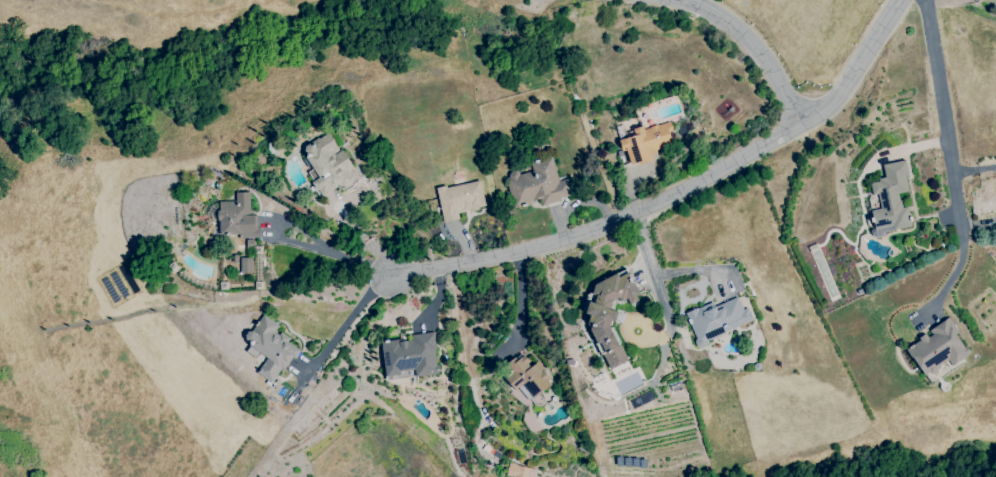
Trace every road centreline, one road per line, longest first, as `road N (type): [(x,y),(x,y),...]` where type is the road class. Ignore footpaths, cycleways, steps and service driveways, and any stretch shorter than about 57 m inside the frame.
road 1 (residential): [(390,275),(597,232),(733,166),(802,121)]
road 2 (residential): [(921,0),(929,10),(964,240)]
road 3 (residential): [(802,121),(742,32),(678,0)]
road 4 (residential): [(906,0),(836,101),(802,121)]

